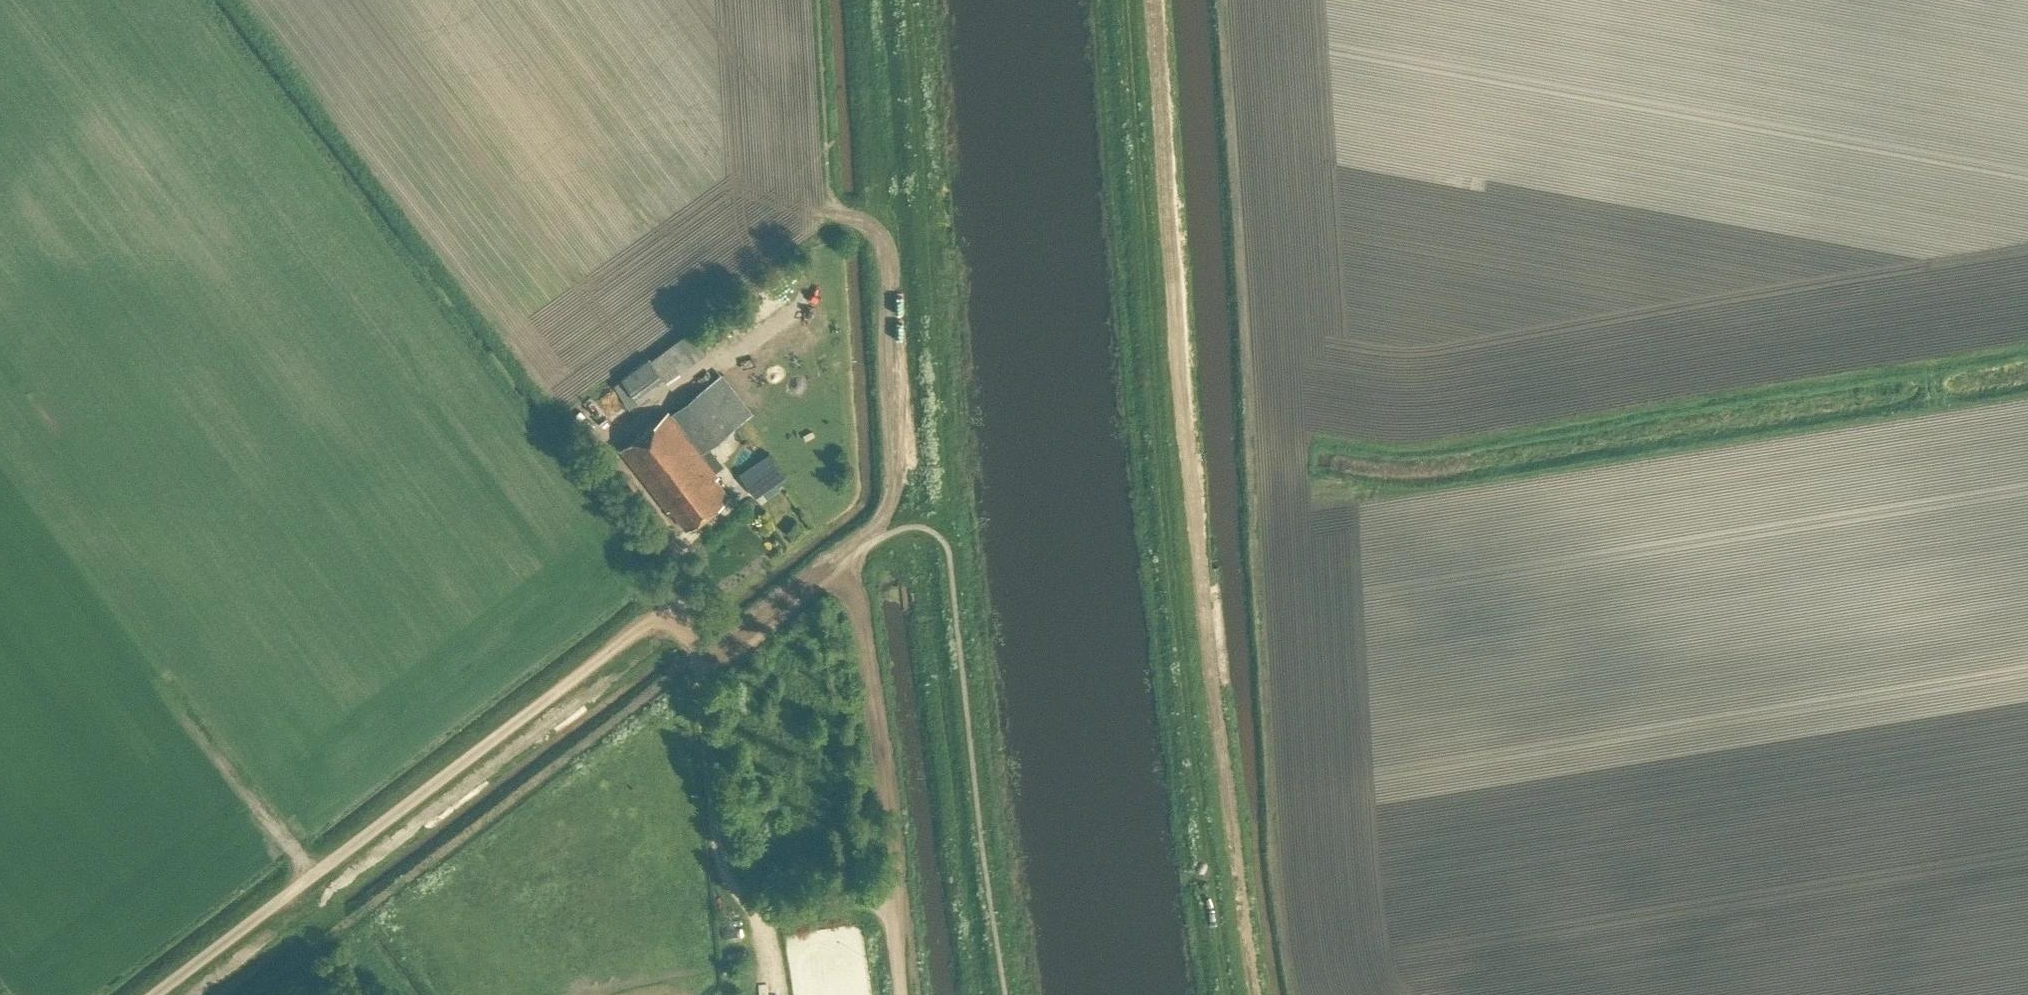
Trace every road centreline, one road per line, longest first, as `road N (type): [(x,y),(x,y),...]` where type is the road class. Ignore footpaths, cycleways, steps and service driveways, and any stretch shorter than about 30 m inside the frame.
road 1 (track): [(1225,994),(1147,310),(1124,0)]
road 2 (unclassified): [(152,994),(675,605),(698,667)]
road 3 (track): [(887,897),(761,906),(733,897),(714,852),(698,667)]

